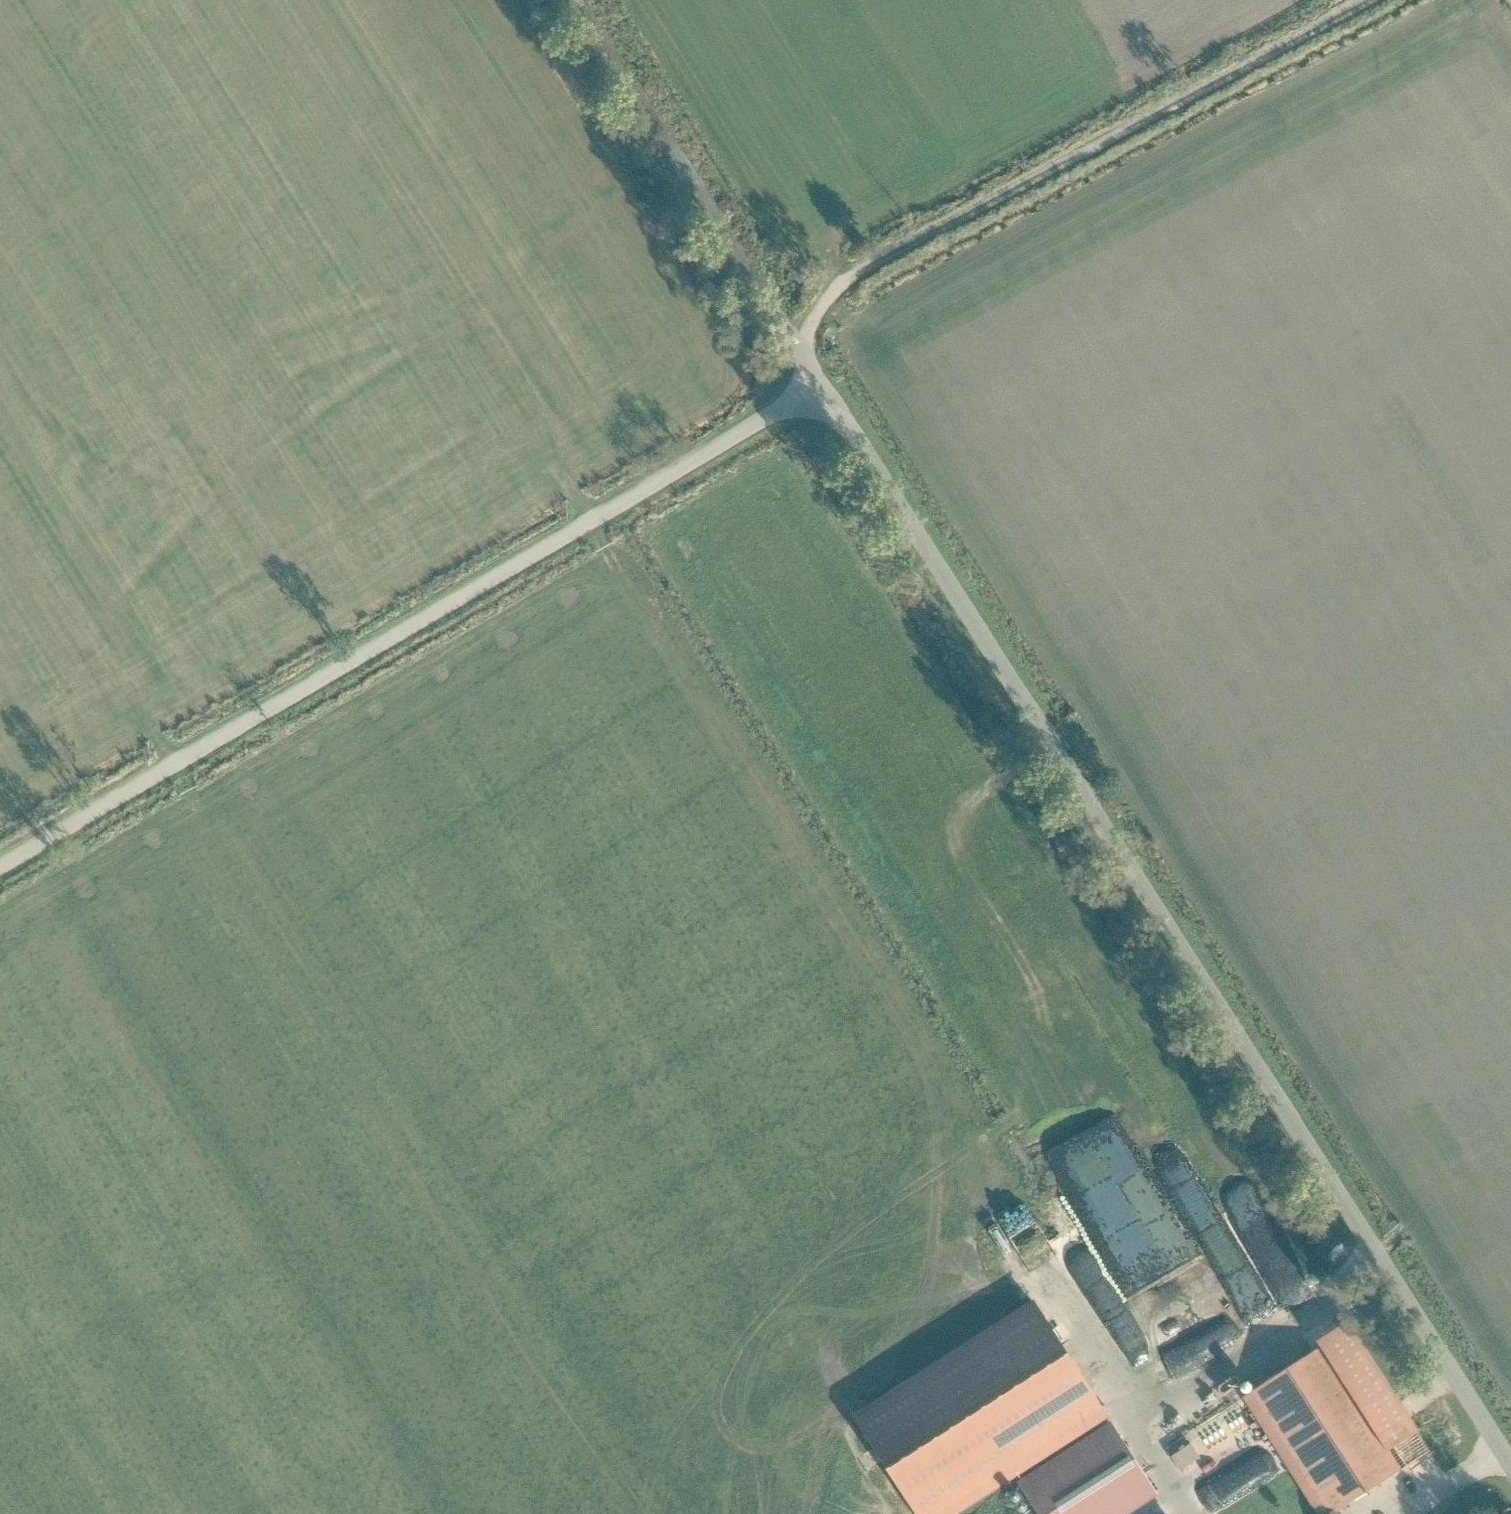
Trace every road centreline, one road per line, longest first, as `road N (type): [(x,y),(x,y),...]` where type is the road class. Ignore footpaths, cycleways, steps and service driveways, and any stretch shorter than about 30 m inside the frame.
road 1 (unclassified): [(1510,1466),(807,385),(0,861)]
road 2 (track): [(807,385),(812,324),(841,282),(1360,0)]

